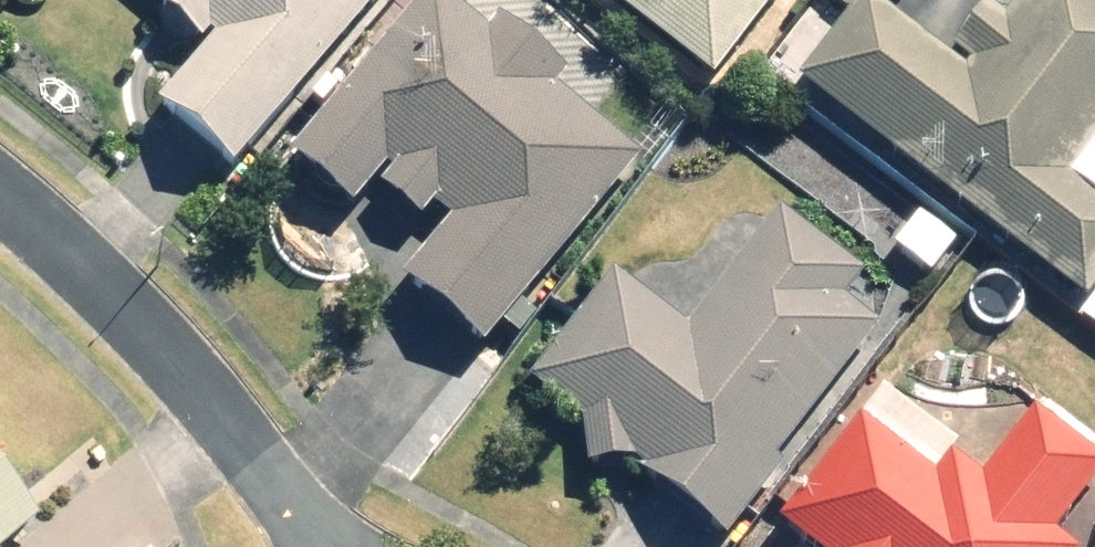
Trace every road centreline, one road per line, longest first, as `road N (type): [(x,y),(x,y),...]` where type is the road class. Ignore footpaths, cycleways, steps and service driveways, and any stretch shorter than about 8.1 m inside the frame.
road 1 (residential): [(285,491),(147,319),(0,200)]
road 2 (residential): [(407,546),(285,491)]

